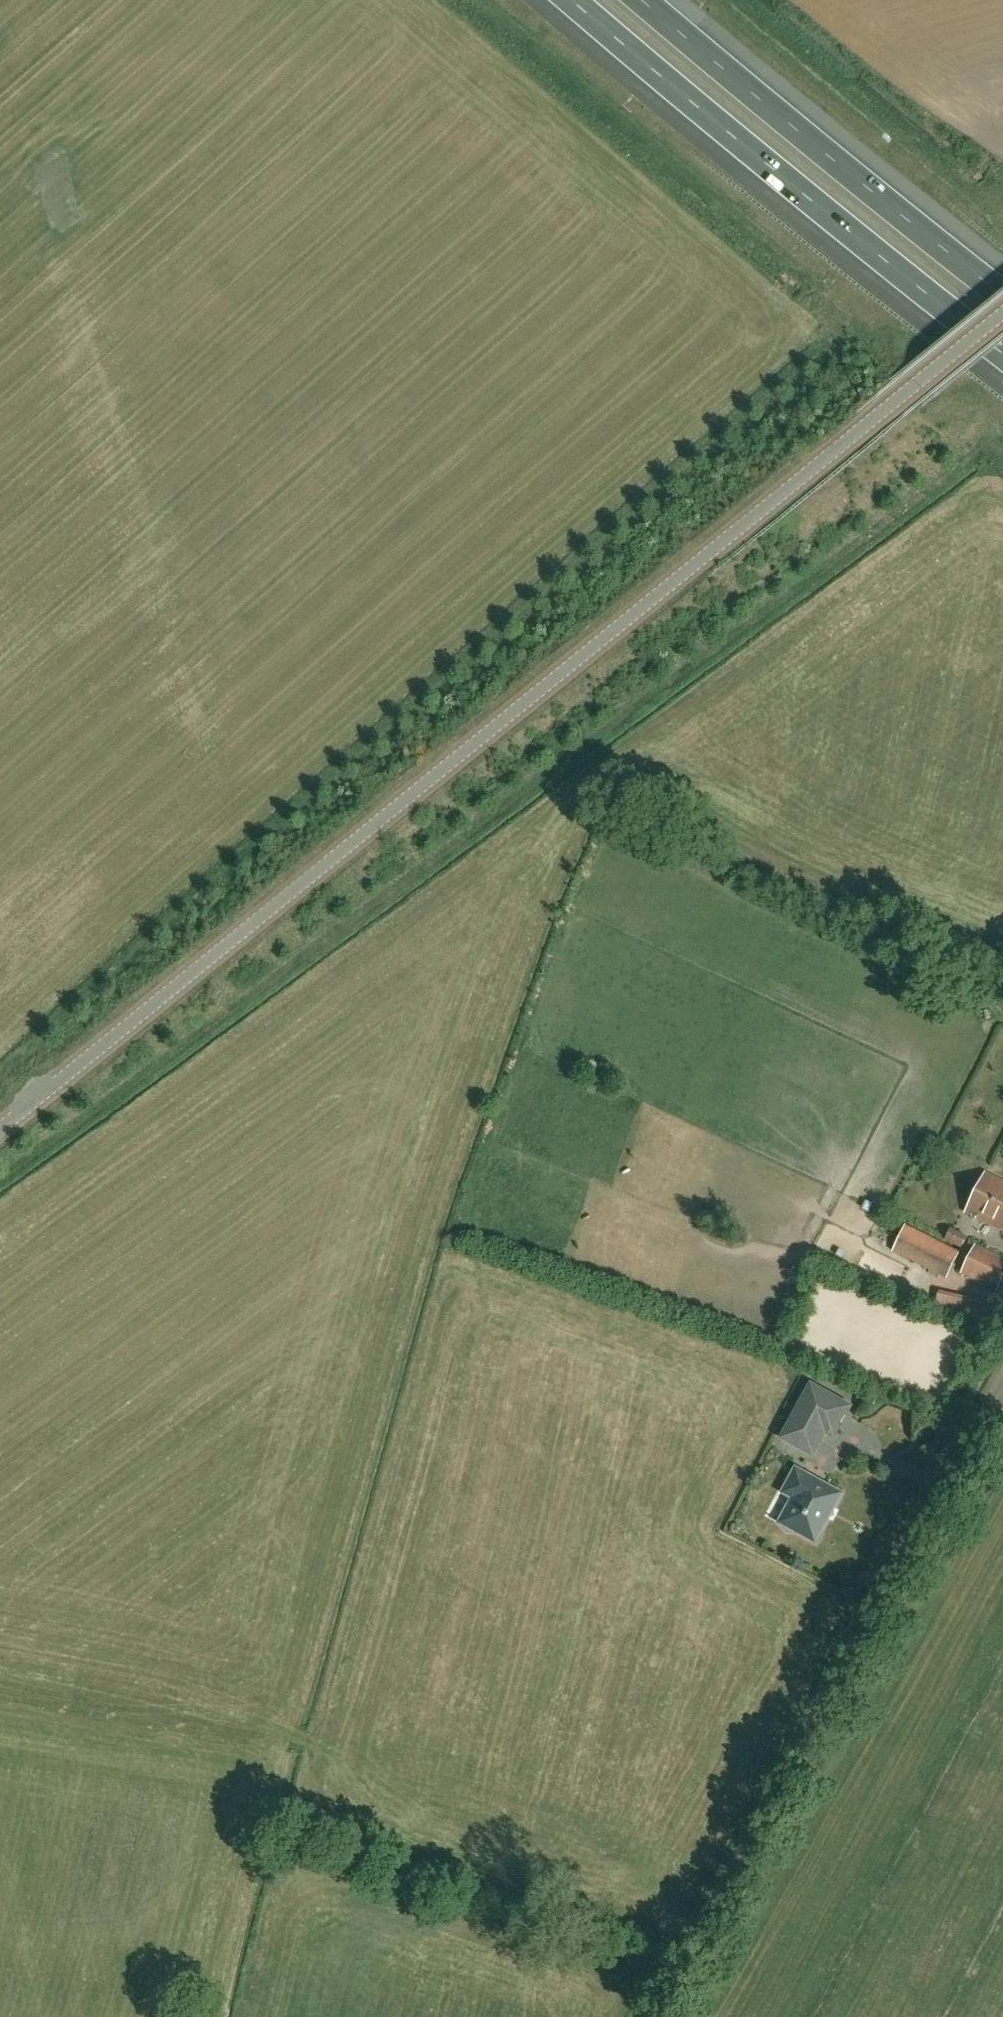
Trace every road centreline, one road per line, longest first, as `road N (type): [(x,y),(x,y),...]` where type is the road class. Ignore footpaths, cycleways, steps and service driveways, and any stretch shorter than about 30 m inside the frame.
road 1 (unclassified): [(0,1126),(1002,313)]
road 2 (unclassified): [(1002,1380),(655,2016)]
road 3 (motorway): [(569,0),(1002,352)]
road 4 (motorway): [(1002,296),(642,0)]

